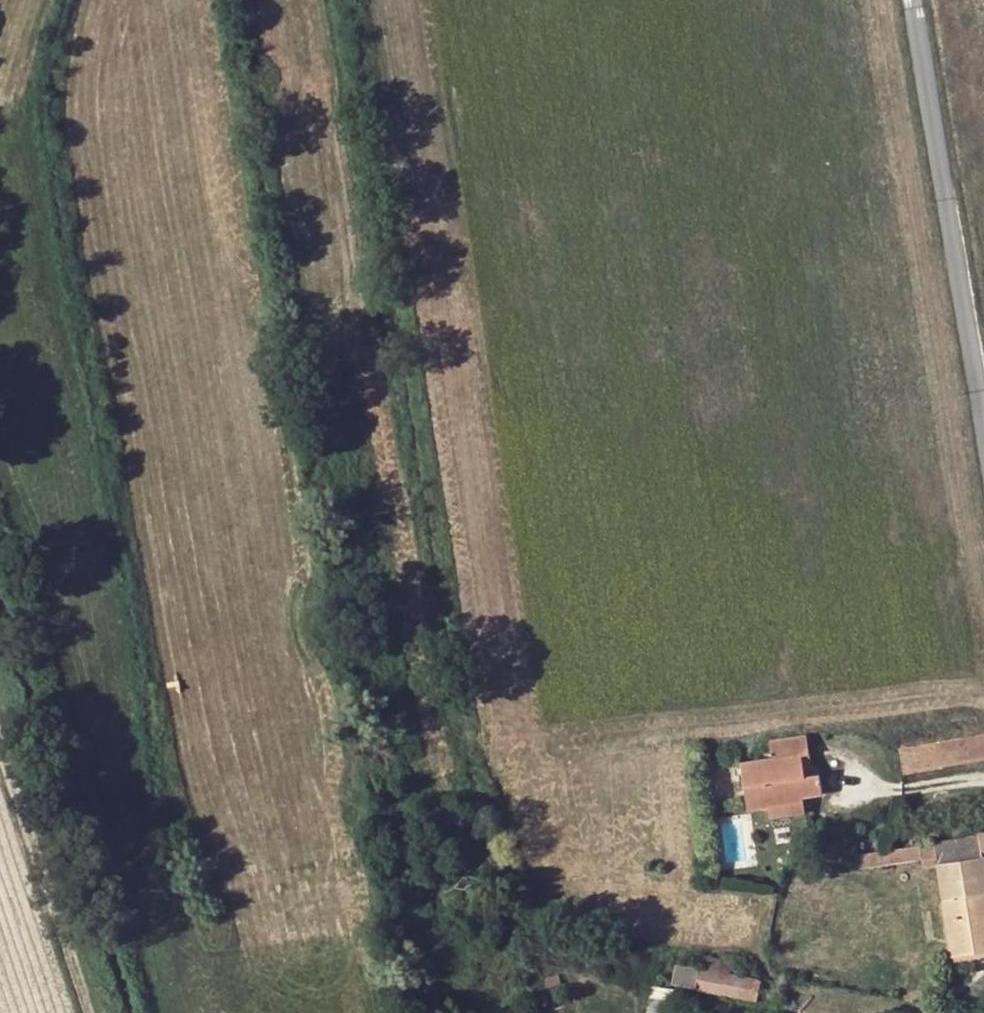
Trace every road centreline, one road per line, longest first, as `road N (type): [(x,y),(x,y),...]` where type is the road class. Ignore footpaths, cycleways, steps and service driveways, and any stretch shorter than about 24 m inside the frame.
road 1 (residential): [(904,0),(983,476)]

